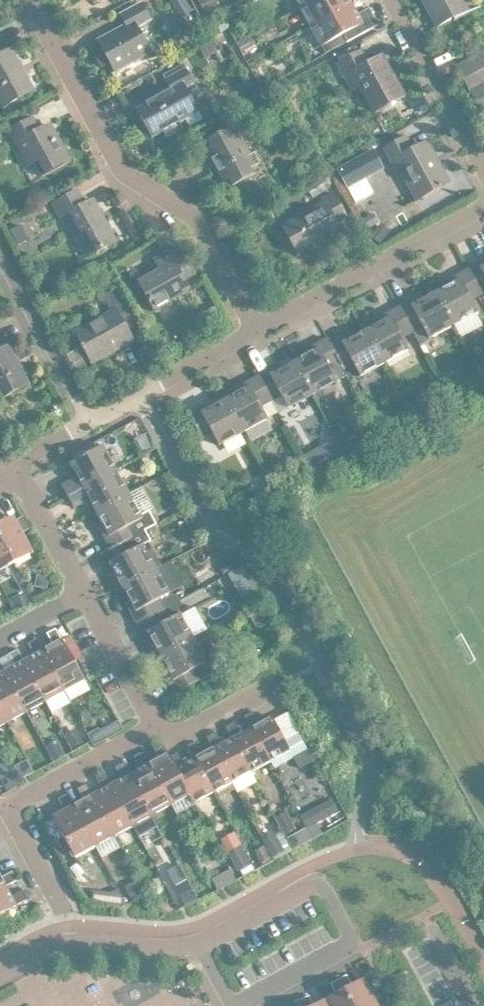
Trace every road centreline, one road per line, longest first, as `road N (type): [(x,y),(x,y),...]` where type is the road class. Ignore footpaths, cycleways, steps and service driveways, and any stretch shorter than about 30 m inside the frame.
road 1 (residential): [(262,331),(206,217),(130,169),(39,0)]
road 2 (residential): [(202,938),(240,1003),(356,938),(323,875)]
road 3 (residential): [(262,331),(483,200)]
road 4 (residential): [(93,418),(0,244)]
road 5 (residential): [(93,418),(262,331)]
road 6 (residential): [(483,165),(396,0)]
road 7 (residential): [(16,800),(160,718)]
road 8 (residential): [(160,718),(81,592)]
road 9 (residential): [(79,932),(16,800)]
road 10 (residential): [(323,875),(202,938)]
road 11 (residential): [(81,592),(20,471)]
road 12 (residential): [(202,938),(79,932)]

